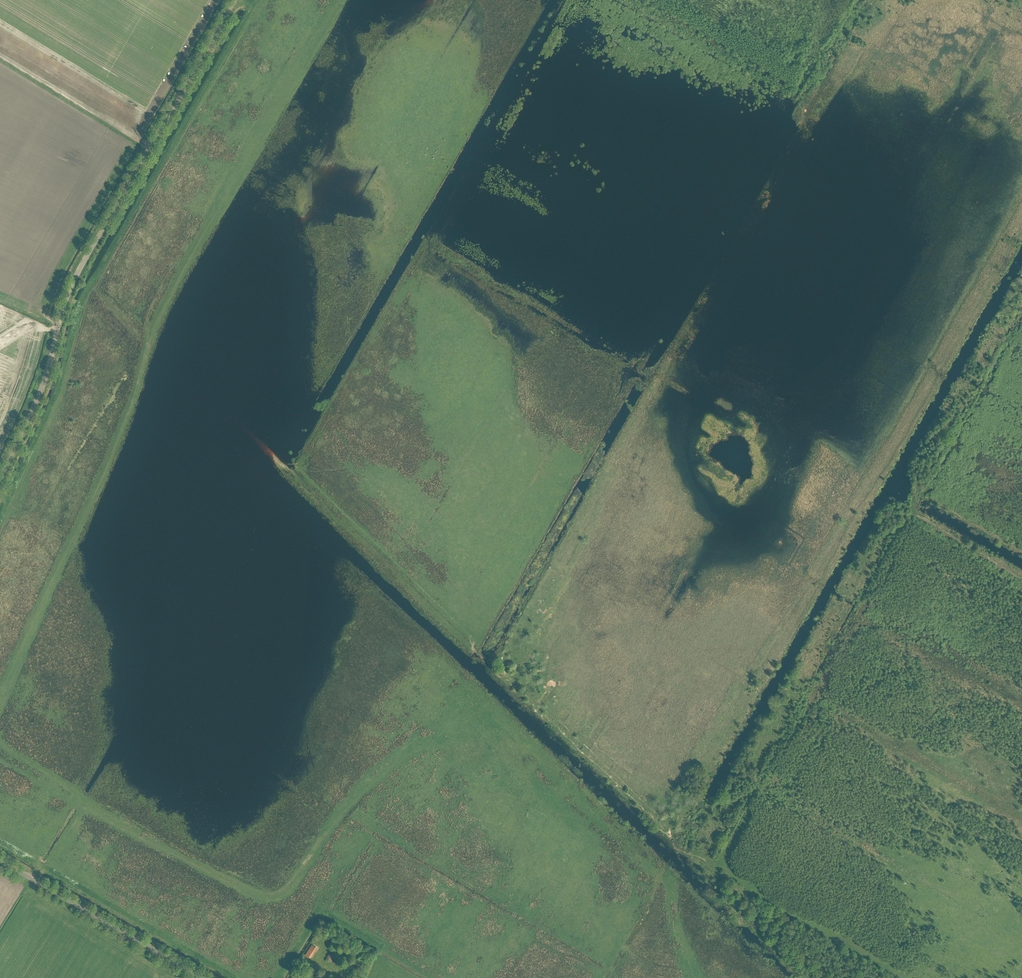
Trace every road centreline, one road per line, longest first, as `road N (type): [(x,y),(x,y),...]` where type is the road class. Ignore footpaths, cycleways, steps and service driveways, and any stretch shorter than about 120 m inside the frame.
road 1 (tertiary): [(0,484),(46,380),(74,282),(234,0)]
road 2 (tertiary): [(205,977),(0,859)]

